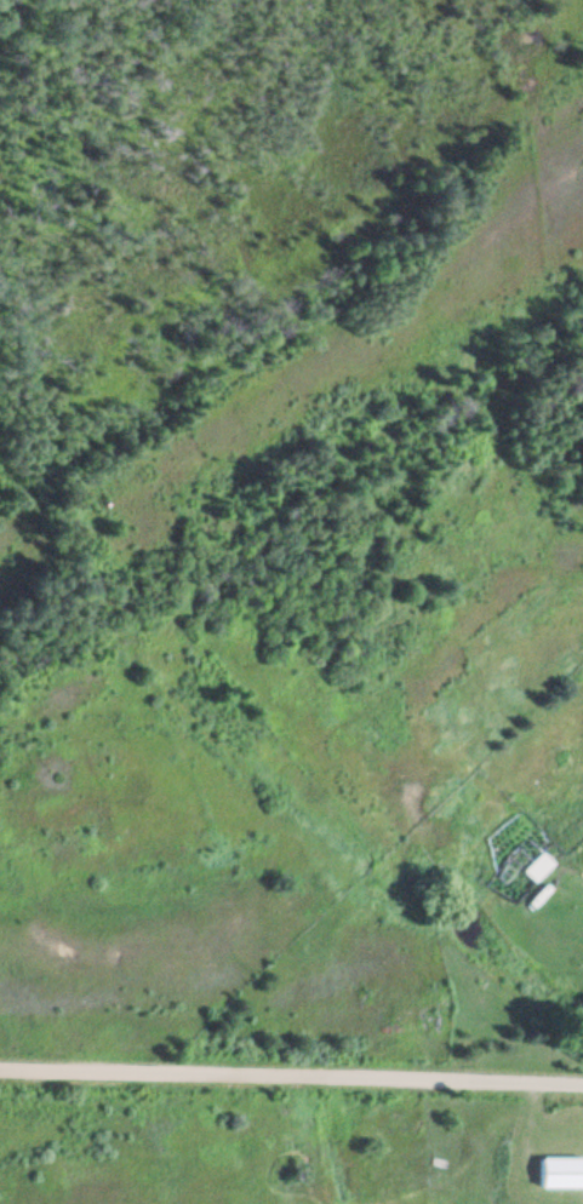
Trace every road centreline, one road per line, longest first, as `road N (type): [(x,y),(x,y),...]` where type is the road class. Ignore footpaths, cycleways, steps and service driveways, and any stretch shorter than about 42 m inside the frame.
road 1 (residential): [(582,1090),(0,1073)]

